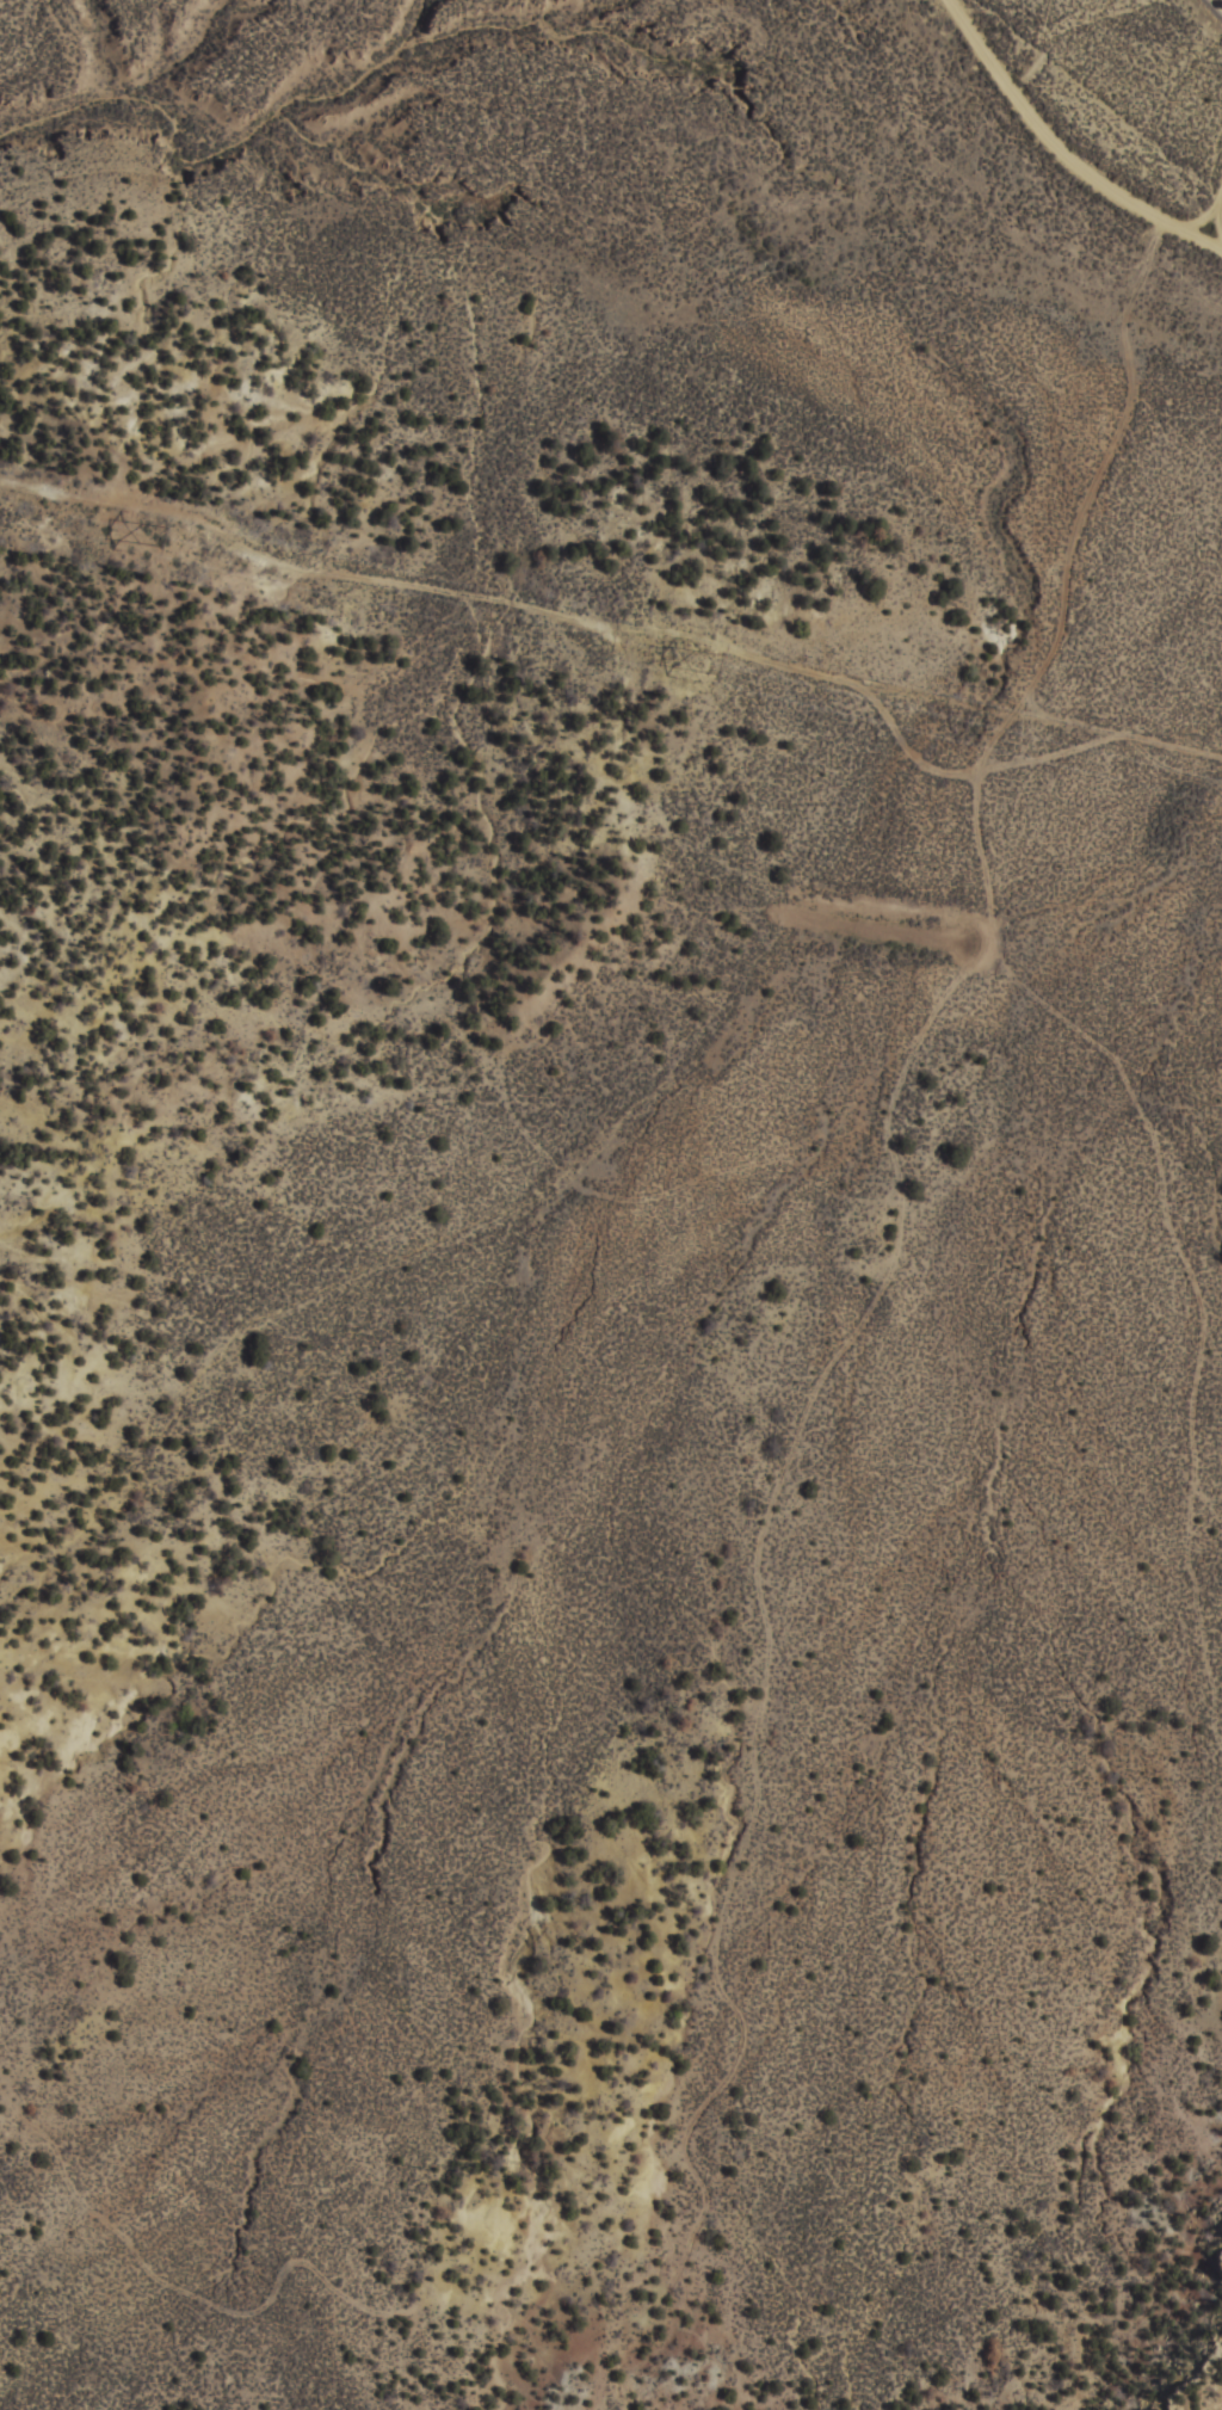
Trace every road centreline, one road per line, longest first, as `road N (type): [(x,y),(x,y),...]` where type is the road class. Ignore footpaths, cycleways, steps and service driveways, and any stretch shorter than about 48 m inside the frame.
road 1 (residential): [(1221,207),(1074,140),(961,20),(952,0)]

